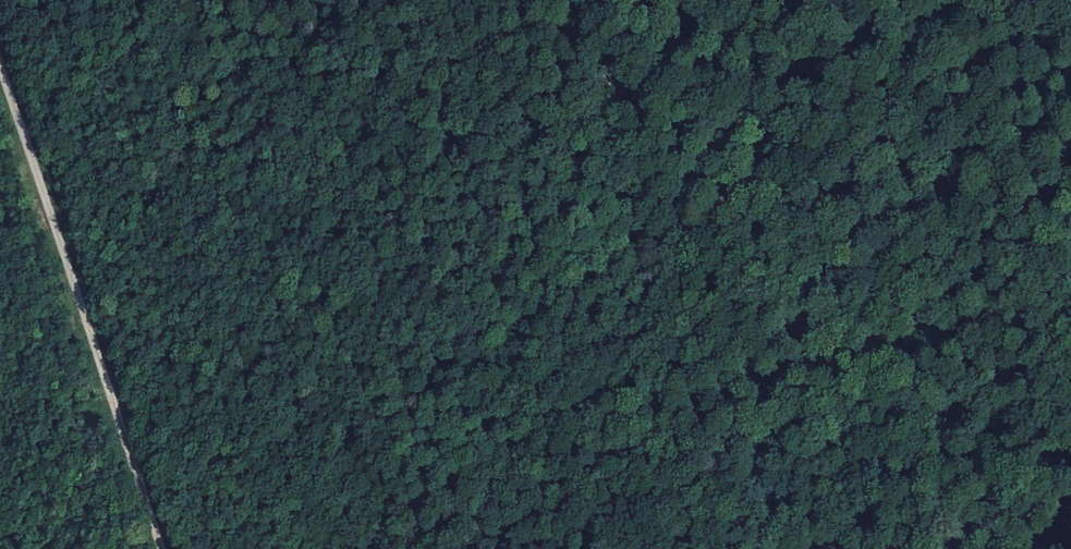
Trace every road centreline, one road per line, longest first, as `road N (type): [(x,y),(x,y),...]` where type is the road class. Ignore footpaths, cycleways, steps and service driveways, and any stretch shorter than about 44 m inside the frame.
road 1 (track): [(162,548),(0,66)]

